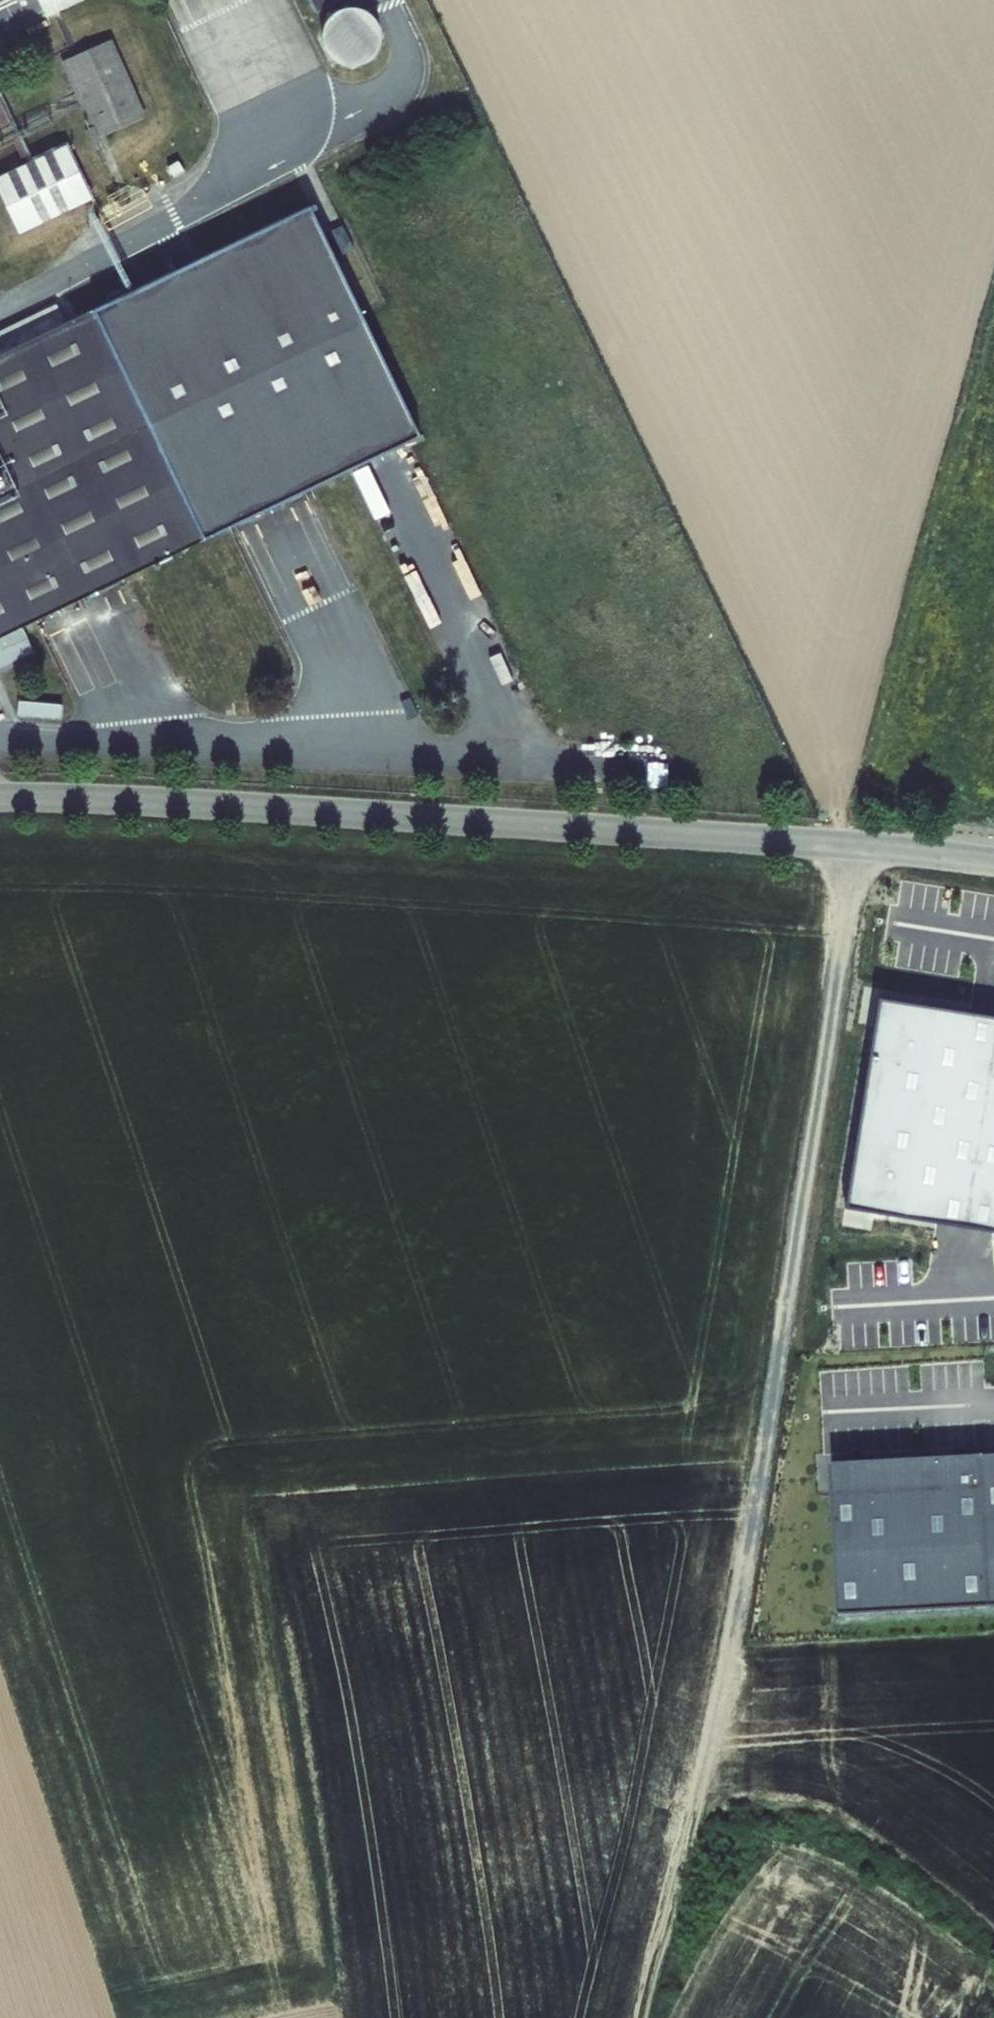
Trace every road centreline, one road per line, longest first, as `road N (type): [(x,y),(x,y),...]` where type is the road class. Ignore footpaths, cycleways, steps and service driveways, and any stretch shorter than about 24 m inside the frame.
road 1 (track): [(856,848),(735,1606),(639,2017)]
road 2 (residential): [(0,797),(993,863)]

